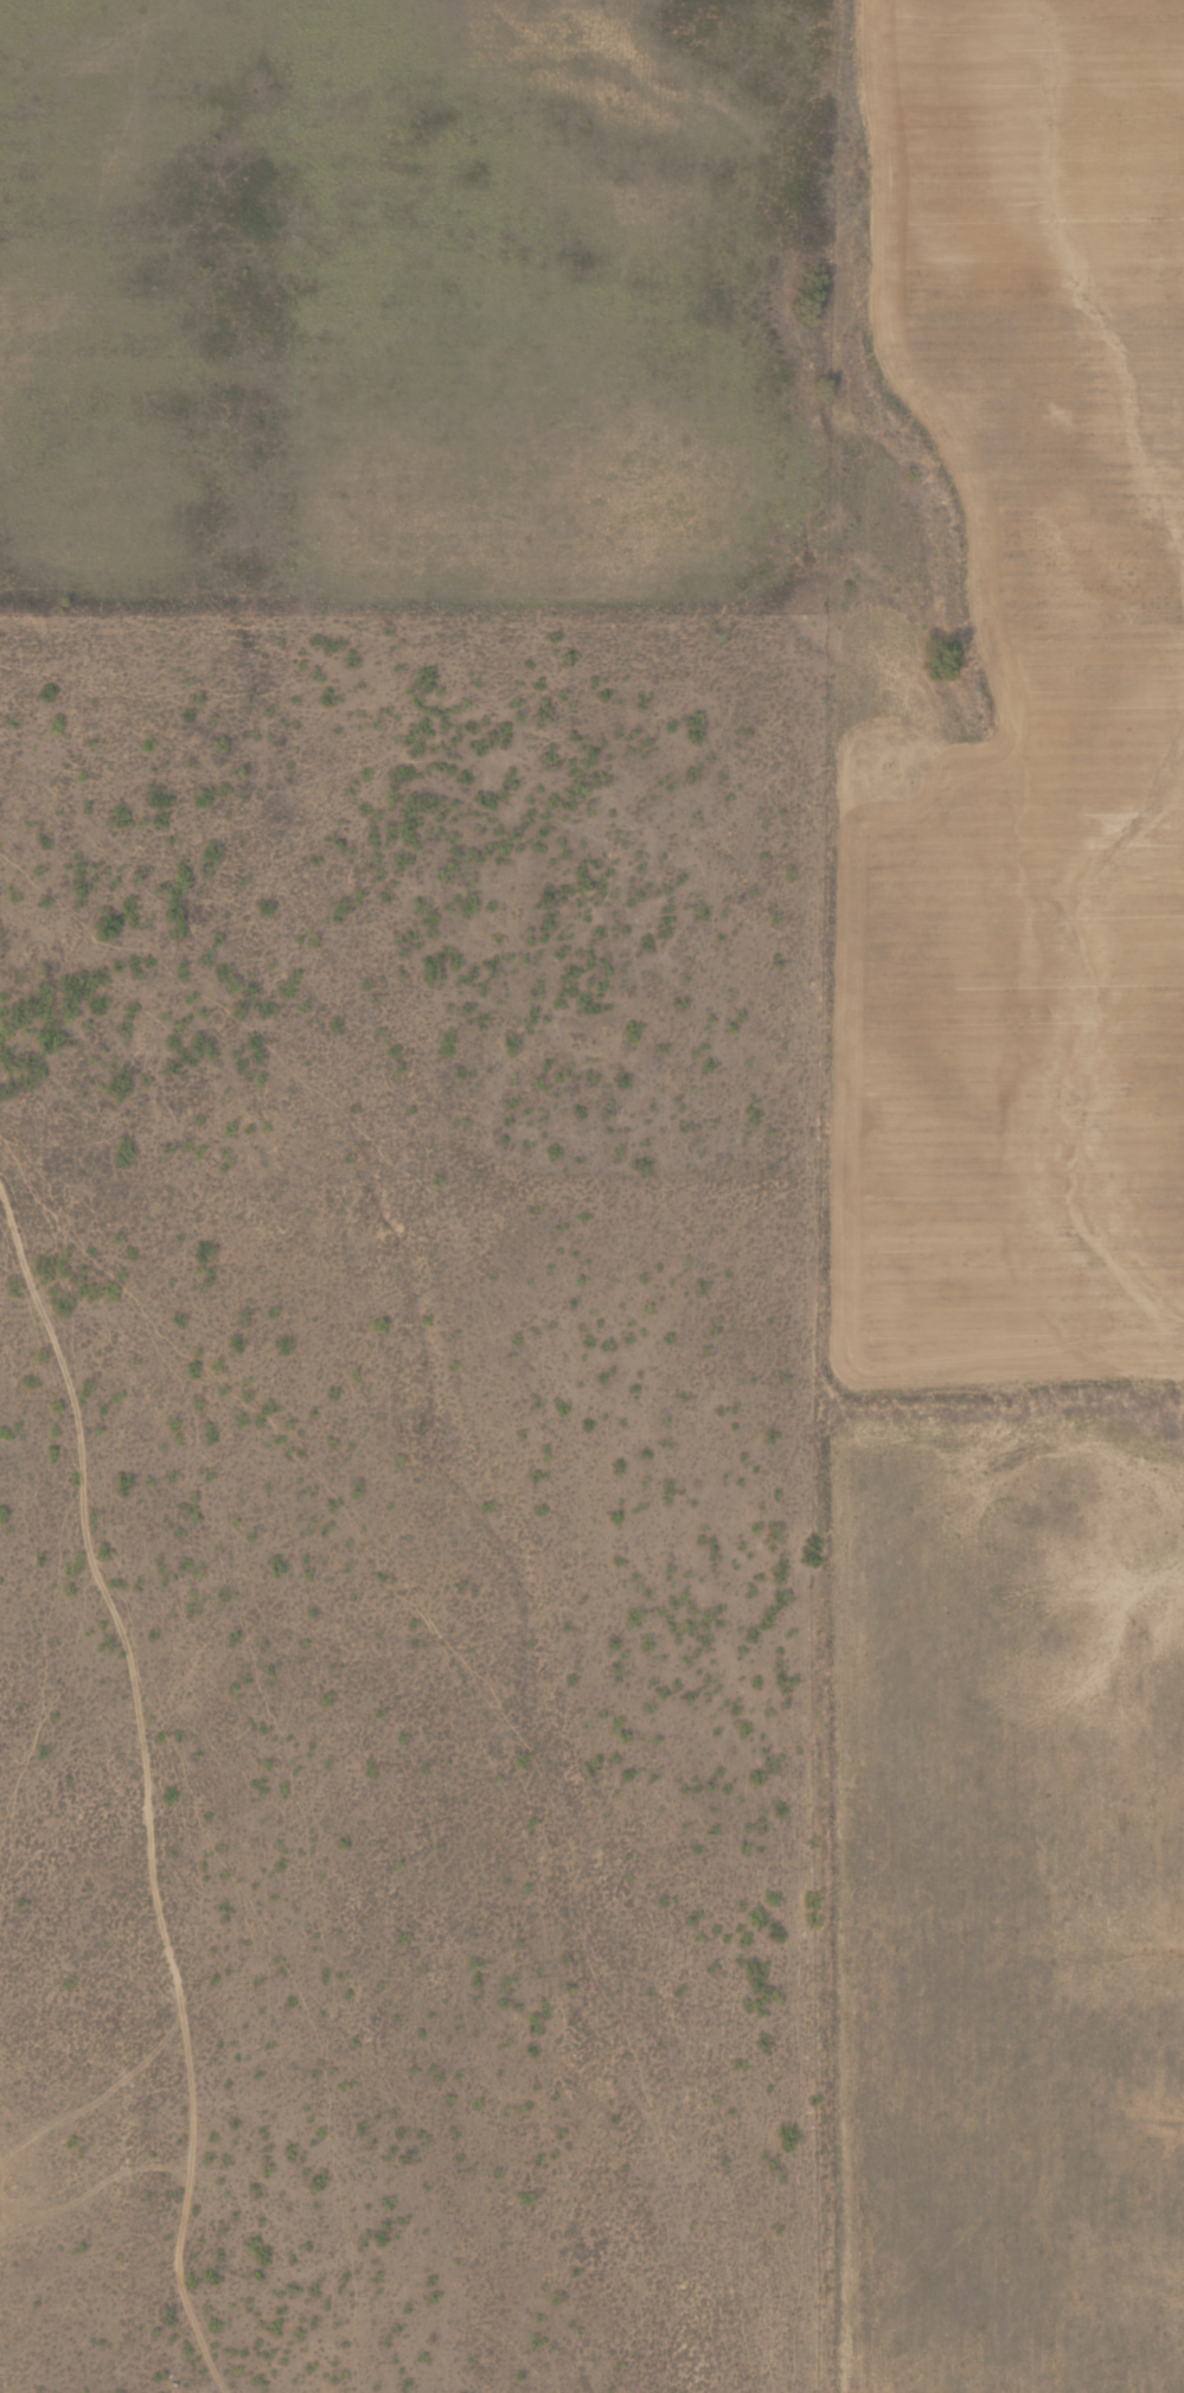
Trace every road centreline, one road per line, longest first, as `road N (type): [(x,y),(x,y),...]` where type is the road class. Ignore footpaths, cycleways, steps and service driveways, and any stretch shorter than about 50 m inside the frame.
road 1 (residential): [(331,2392),(186,1697),(107,1518),(27,1173),(0,1140)]

